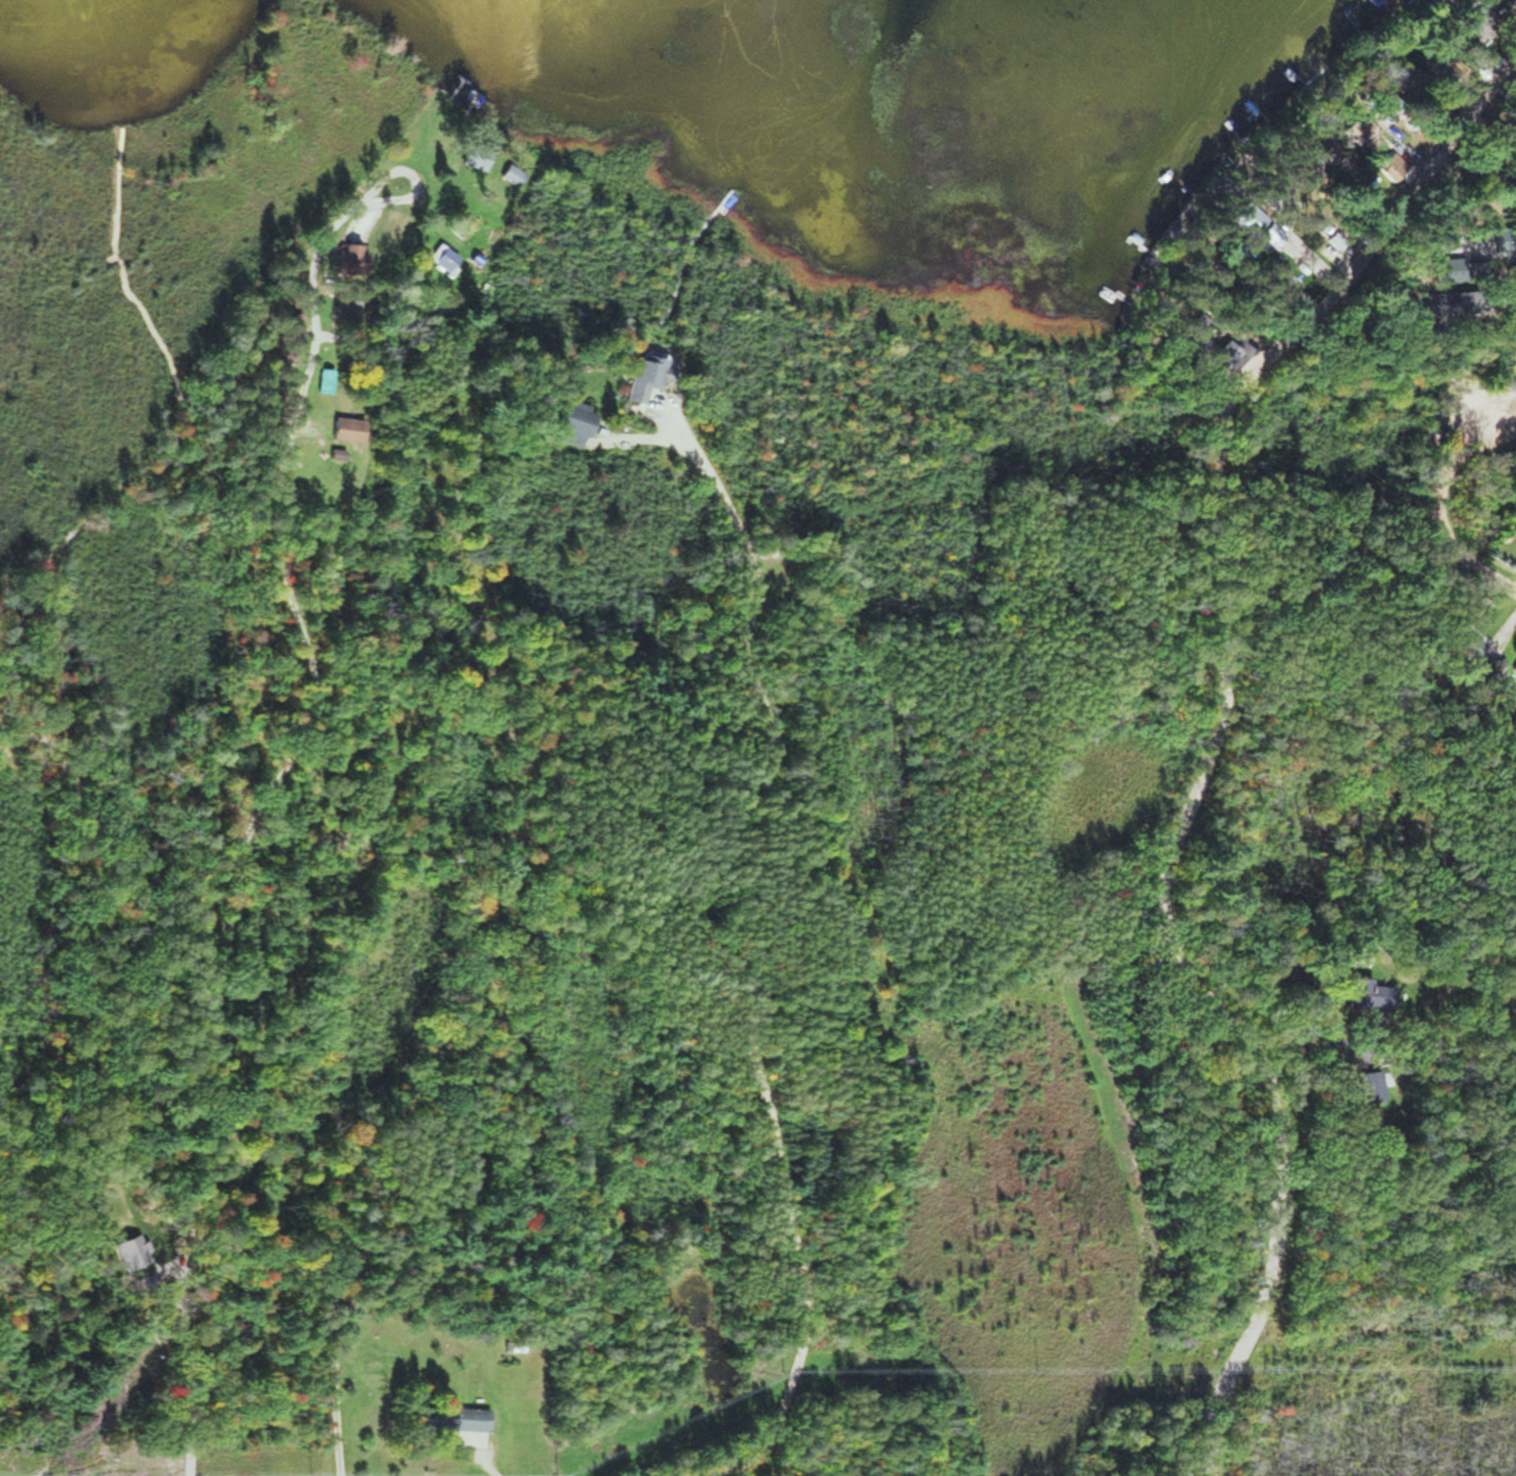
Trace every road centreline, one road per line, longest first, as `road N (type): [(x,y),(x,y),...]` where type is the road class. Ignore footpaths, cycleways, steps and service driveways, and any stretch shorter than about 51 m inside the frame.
road 1 (residential): [(1515,578),(1463,538),(1444,499),(1461,448),(1515,391)]

